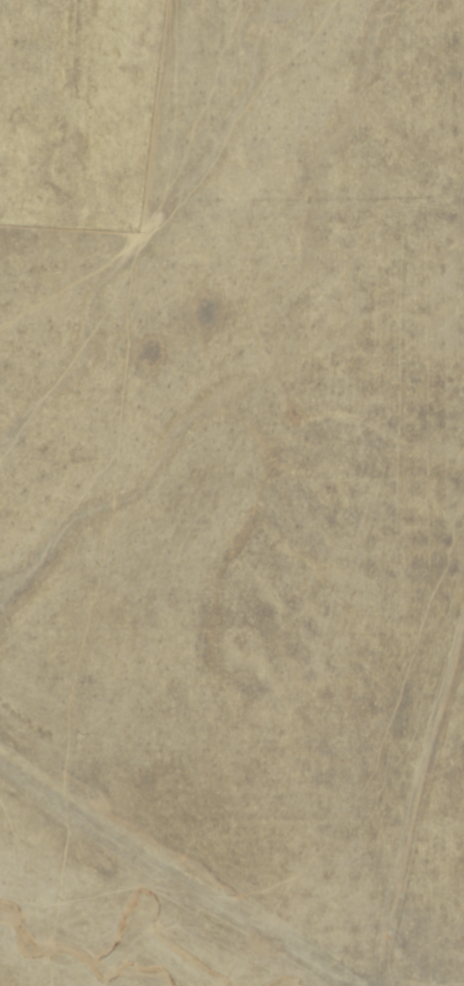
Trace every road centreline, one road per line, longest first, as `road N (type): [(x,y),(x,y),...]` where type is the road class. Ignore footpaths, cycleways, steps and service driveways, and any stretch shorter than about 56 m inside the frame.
road 1 (track): [(0,332),(208,209),(463,211)]
road 2 (track): [(463,634),(424,775),(379,985)]
road 3 (track): [(12,109),(23,158),(63,152),(77,0)]
road 4 (track): [(165,880),(348,985)]

